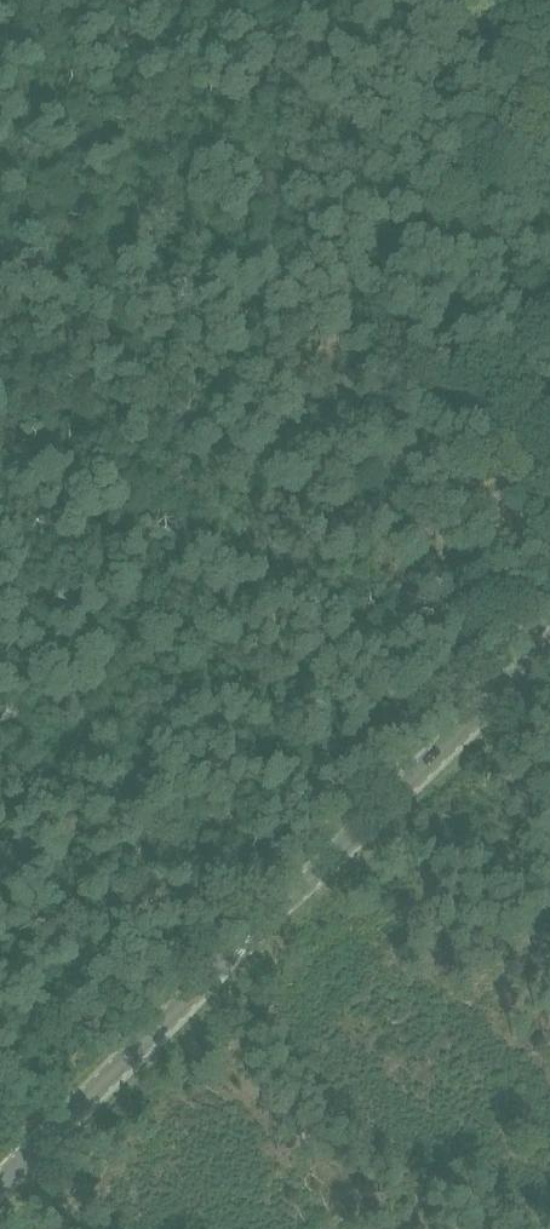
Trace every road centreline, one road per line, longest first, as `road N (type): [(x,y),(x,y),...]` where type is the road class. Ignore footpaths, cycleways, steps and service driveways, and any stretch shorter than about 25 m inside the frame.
road 1 (tertiary): [(0,1179),(549,641)]

